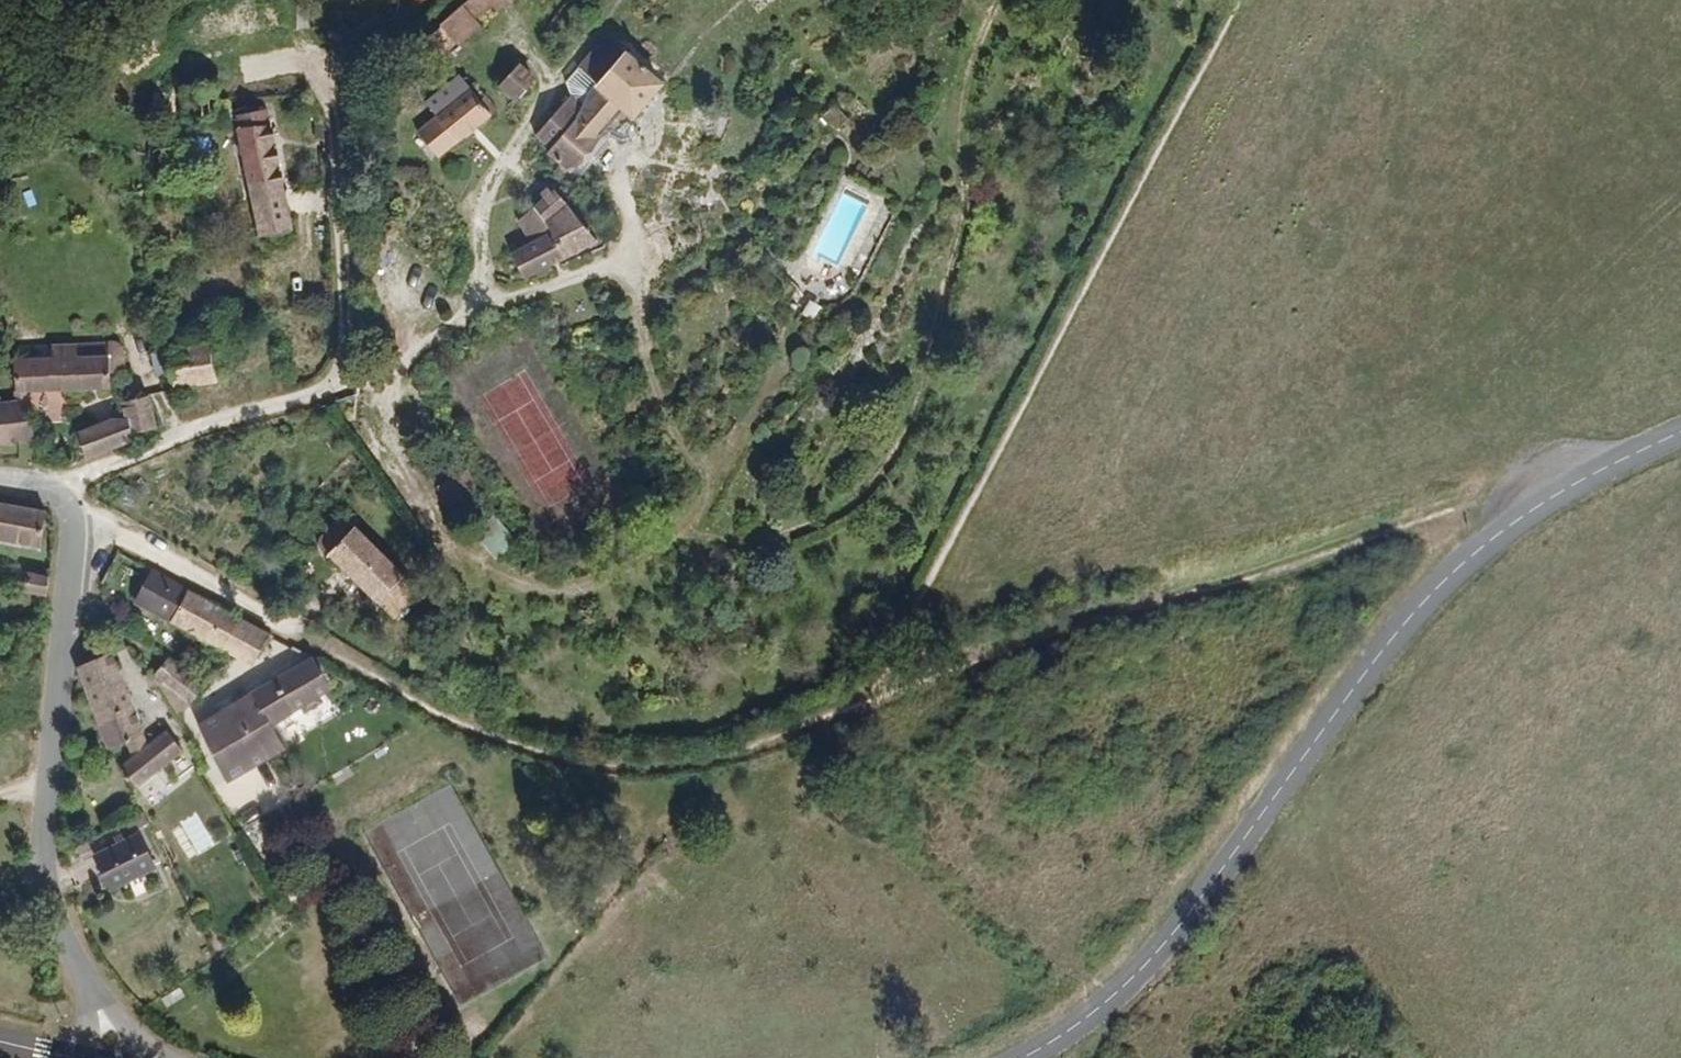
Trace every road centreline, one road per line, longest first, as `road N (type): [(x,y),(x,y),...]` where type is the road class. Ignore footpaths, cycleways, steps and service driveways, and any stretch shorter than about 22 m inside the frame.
road 1 (track): [(77,517),(555,765),(687,791),(999,652),(1638,448)]
road 2 (secondary): [(1680,428),(1505,511),(1391,613),(1095,998),(1014,1057)]
road 3 (residential): [(56,491),(117,462),(346,390),(369,375),(358,98),(321,0)]
road 4 (residential): [(56,491),(77,517),(47,870),(114,1057)]

